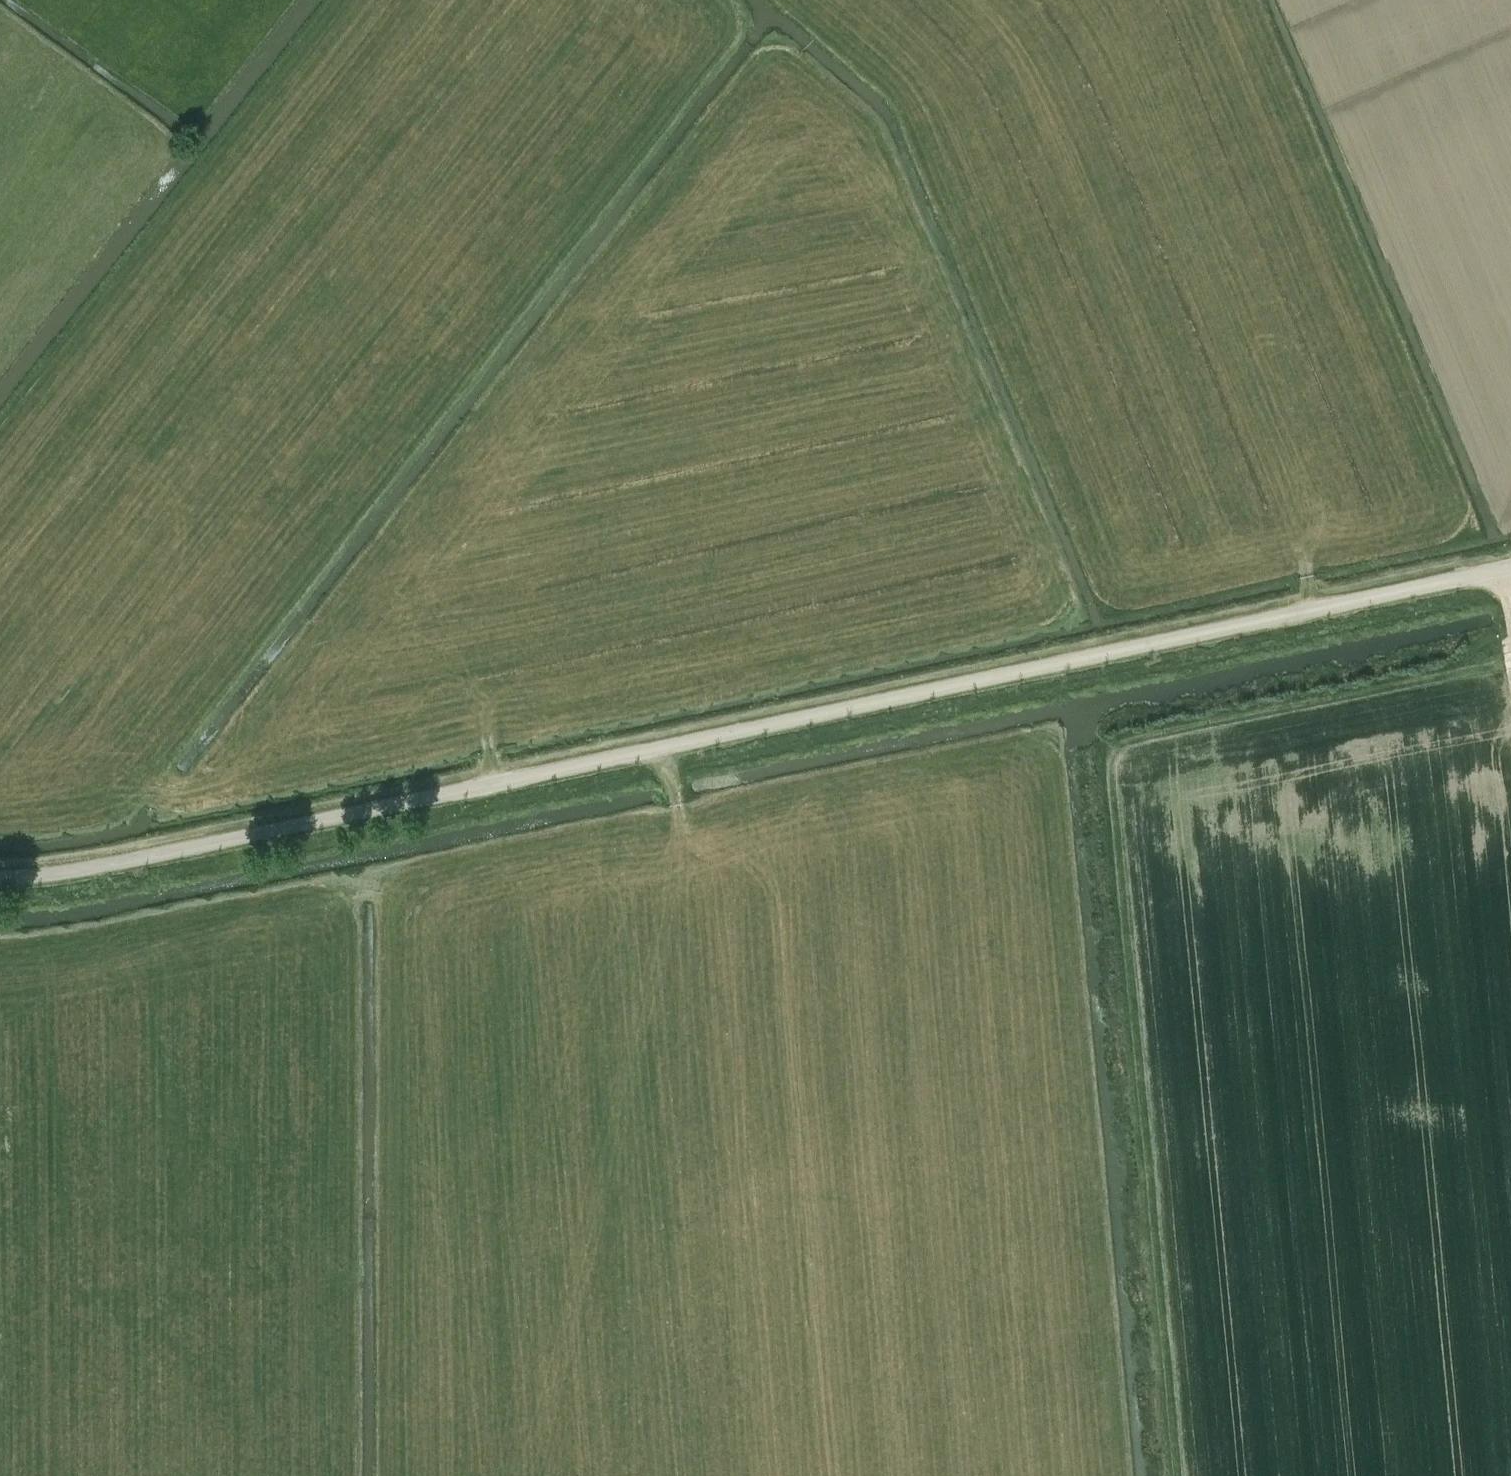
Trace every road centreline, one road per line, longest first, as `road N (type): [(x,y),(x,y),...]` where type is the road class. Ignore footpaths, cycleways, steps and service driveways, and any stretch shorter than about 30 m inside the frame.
road 1 (unclassified): [(0,878),(135,858),(1510,568)]
road 2 (track): [(1510,664),(1111,747),(1176,1475)]

